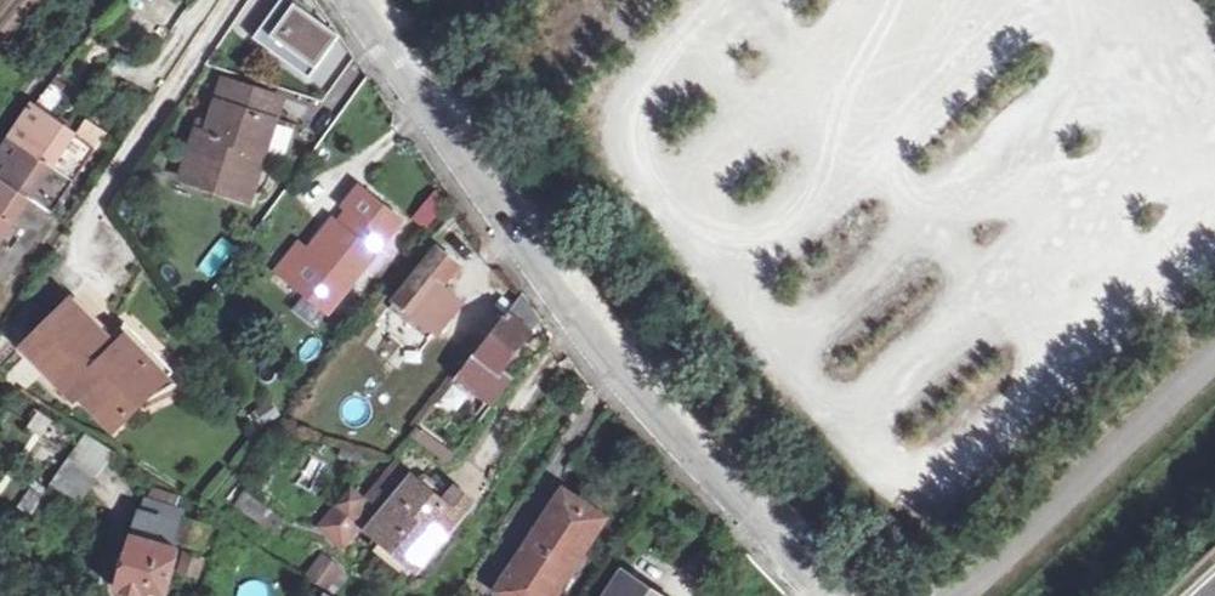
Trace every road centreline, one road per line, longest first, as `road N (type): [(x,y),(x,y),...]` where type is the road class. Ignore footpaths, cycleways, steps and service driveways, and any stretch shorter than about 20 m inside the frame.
road 1 (residential): [(357,0),(550,294),(623,378),(845,595)]

